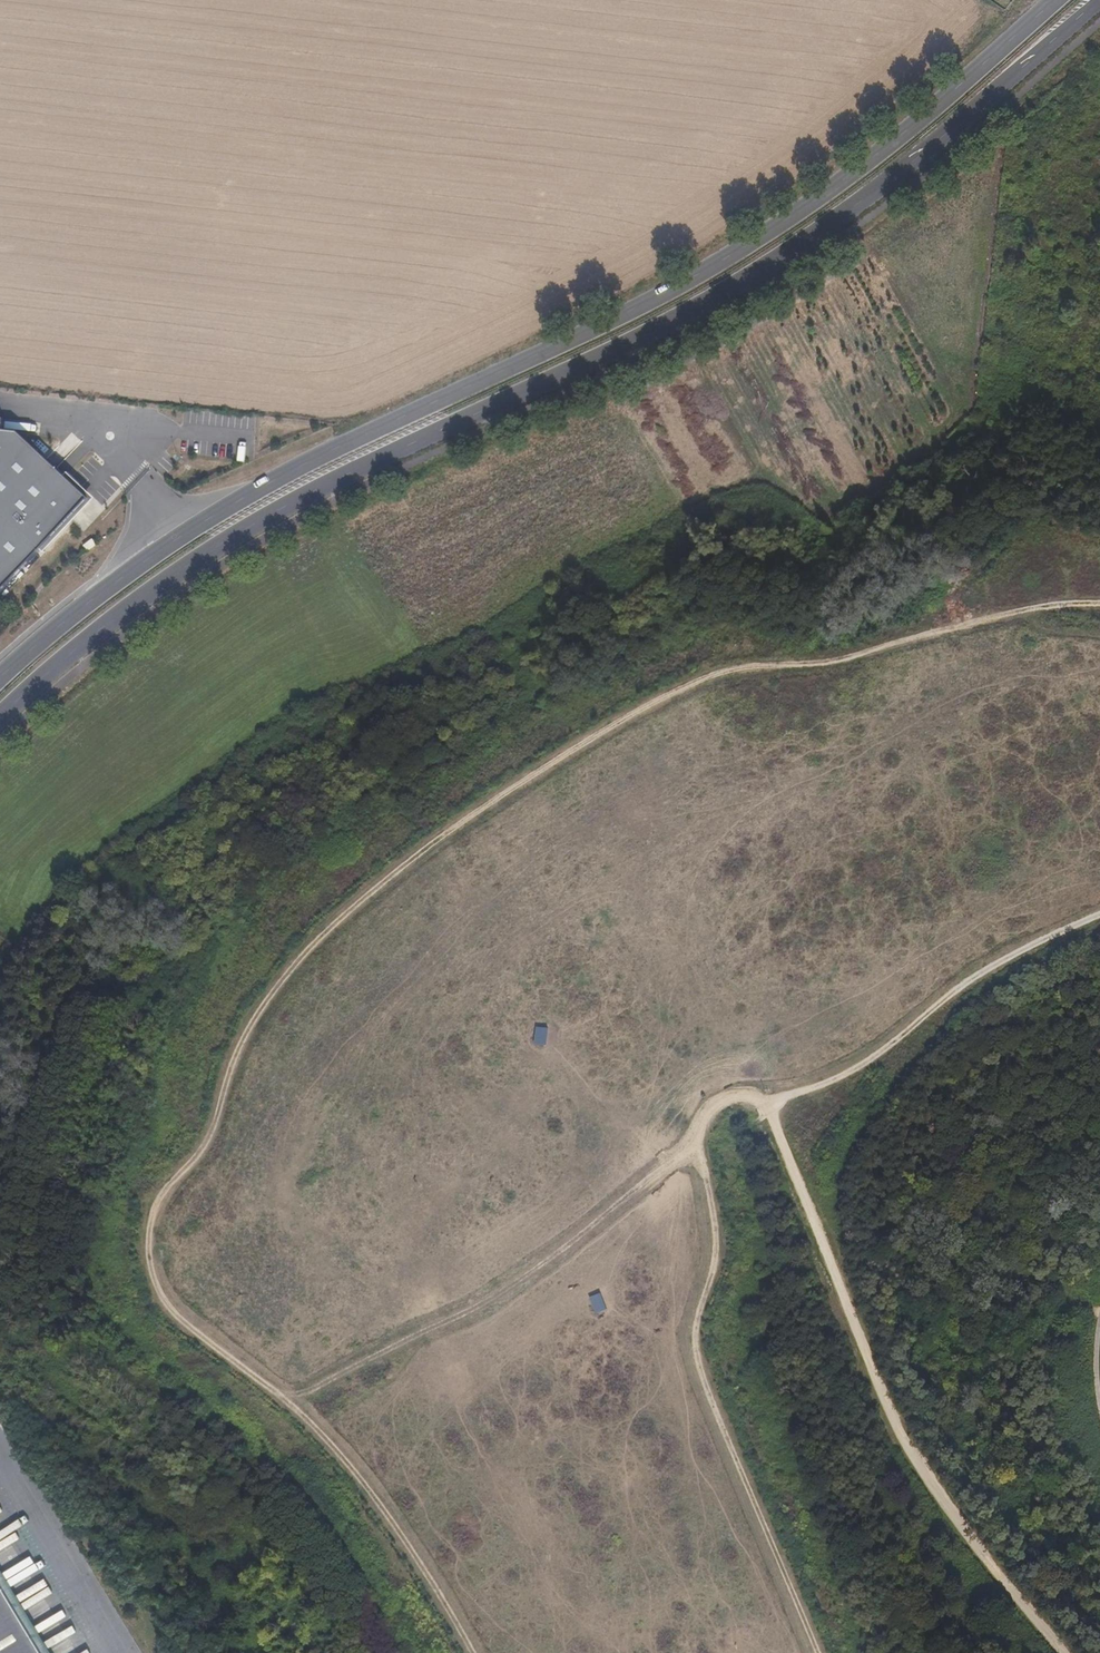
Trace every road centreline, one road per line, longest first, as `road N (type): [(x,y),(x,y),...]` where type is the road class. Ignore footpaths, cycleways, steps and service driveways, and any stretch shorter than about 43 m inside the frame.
road 1 (track): [(1039,606),(836,660),(708,676),(658,700),(532,774),(397,870),(285,975),(240,1045),(215,1123),(154,1208),(148,1240),(159,1291),(184,1322),(316,1426),(403,1535),(473,1652)]
road 2 (secondary): [(0,716),(104,625),(239,532),(664,324),(784,254),(938,140),(1099,2)]
road 3 (secondary): [(1056,0),(880,153),(772,229),(667,293),(224,509),(103,591),(0,678)]
road 4 (track): [(817,1652),(697,1354),(716,1248),(697,1133),(710,1106),(724,1100),(764,1103)]
road 5 (track): [(1066,1652),(1007,1584),(913,1444),(764,1103)]
road 6 (track): [(701,1154),(669,1167),(493,1299),(282,1397)]
road 7 (track): [(764,1103),(856,1070),(975,975),(1099,915)]

